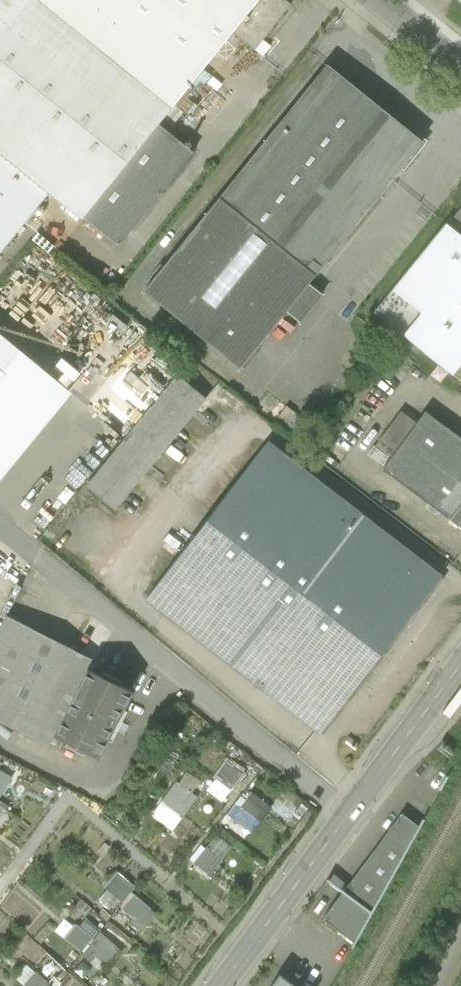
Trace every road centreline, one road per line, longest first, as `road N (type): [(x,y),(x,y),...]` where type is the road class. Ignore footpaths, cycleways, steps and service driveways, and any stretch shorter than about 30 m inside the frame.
road 1 (tertiary): [(220,985),(460,663)]

